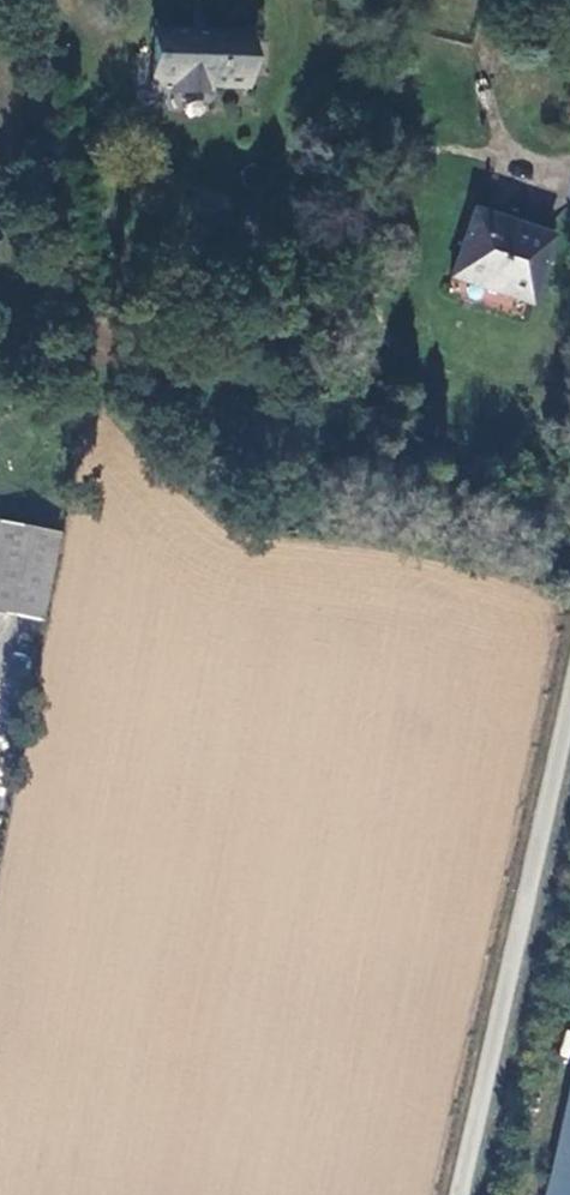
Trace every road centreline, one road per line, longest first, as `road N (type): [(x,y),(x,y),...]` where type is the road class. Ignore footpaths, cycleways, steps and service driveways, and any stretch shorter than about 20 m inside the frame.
road 1 (unclassified): [(569,720),(461,1194)]

